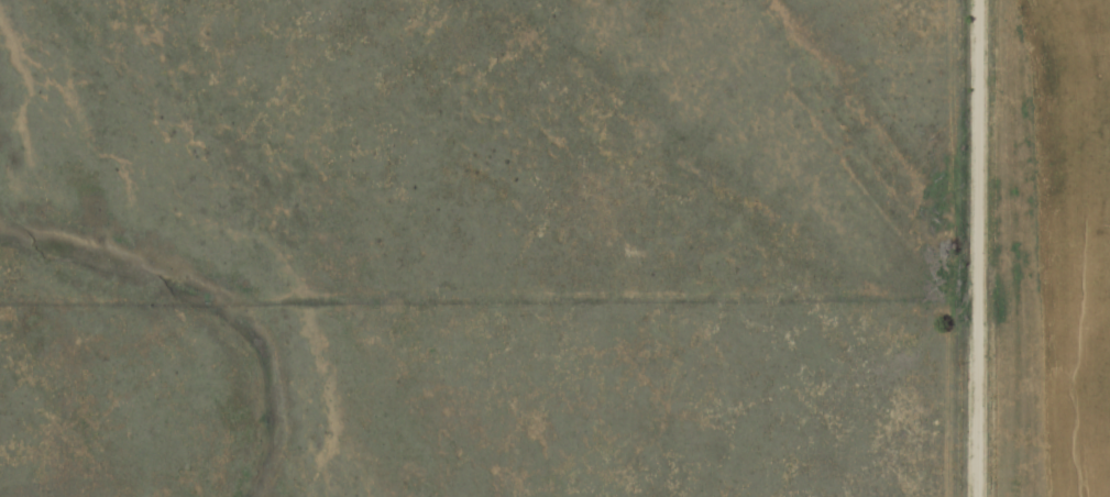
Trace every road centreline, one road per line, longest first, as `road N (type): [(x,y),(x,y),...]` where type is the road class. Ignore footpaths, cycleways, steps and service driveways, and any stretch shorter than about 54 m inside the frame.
road 1 (residential): [(987,496),(990,0)]

